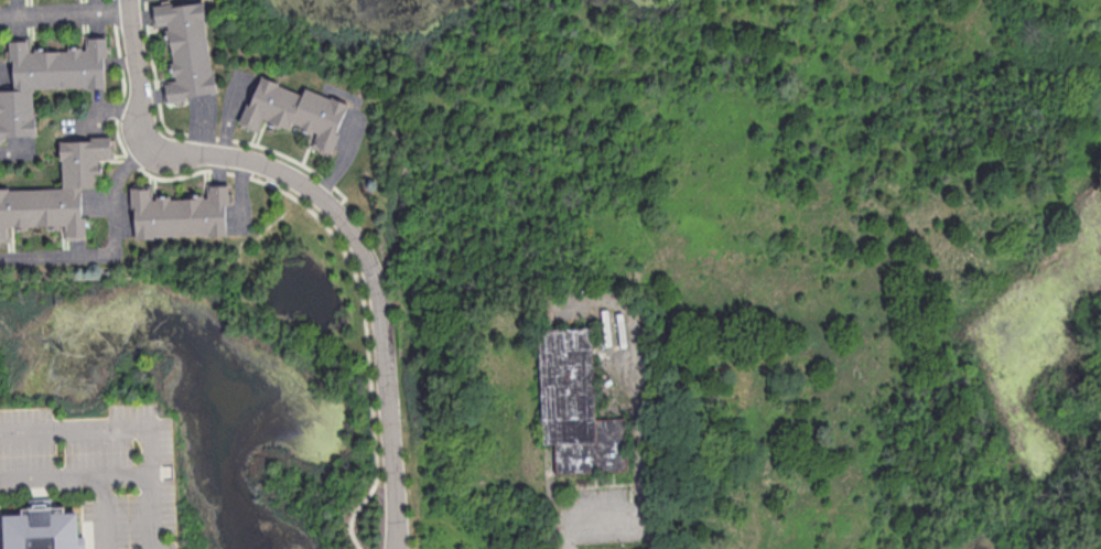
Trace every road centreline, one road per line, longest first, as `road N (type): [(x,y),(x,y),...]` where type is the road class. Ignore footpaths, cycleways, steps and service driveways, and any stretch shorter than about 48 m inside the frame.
road 1 (residential): [(130,0),(140,133),(160,152),(231,154),(282,171),(339,212),(365,258),(380,312),(397,548)]

